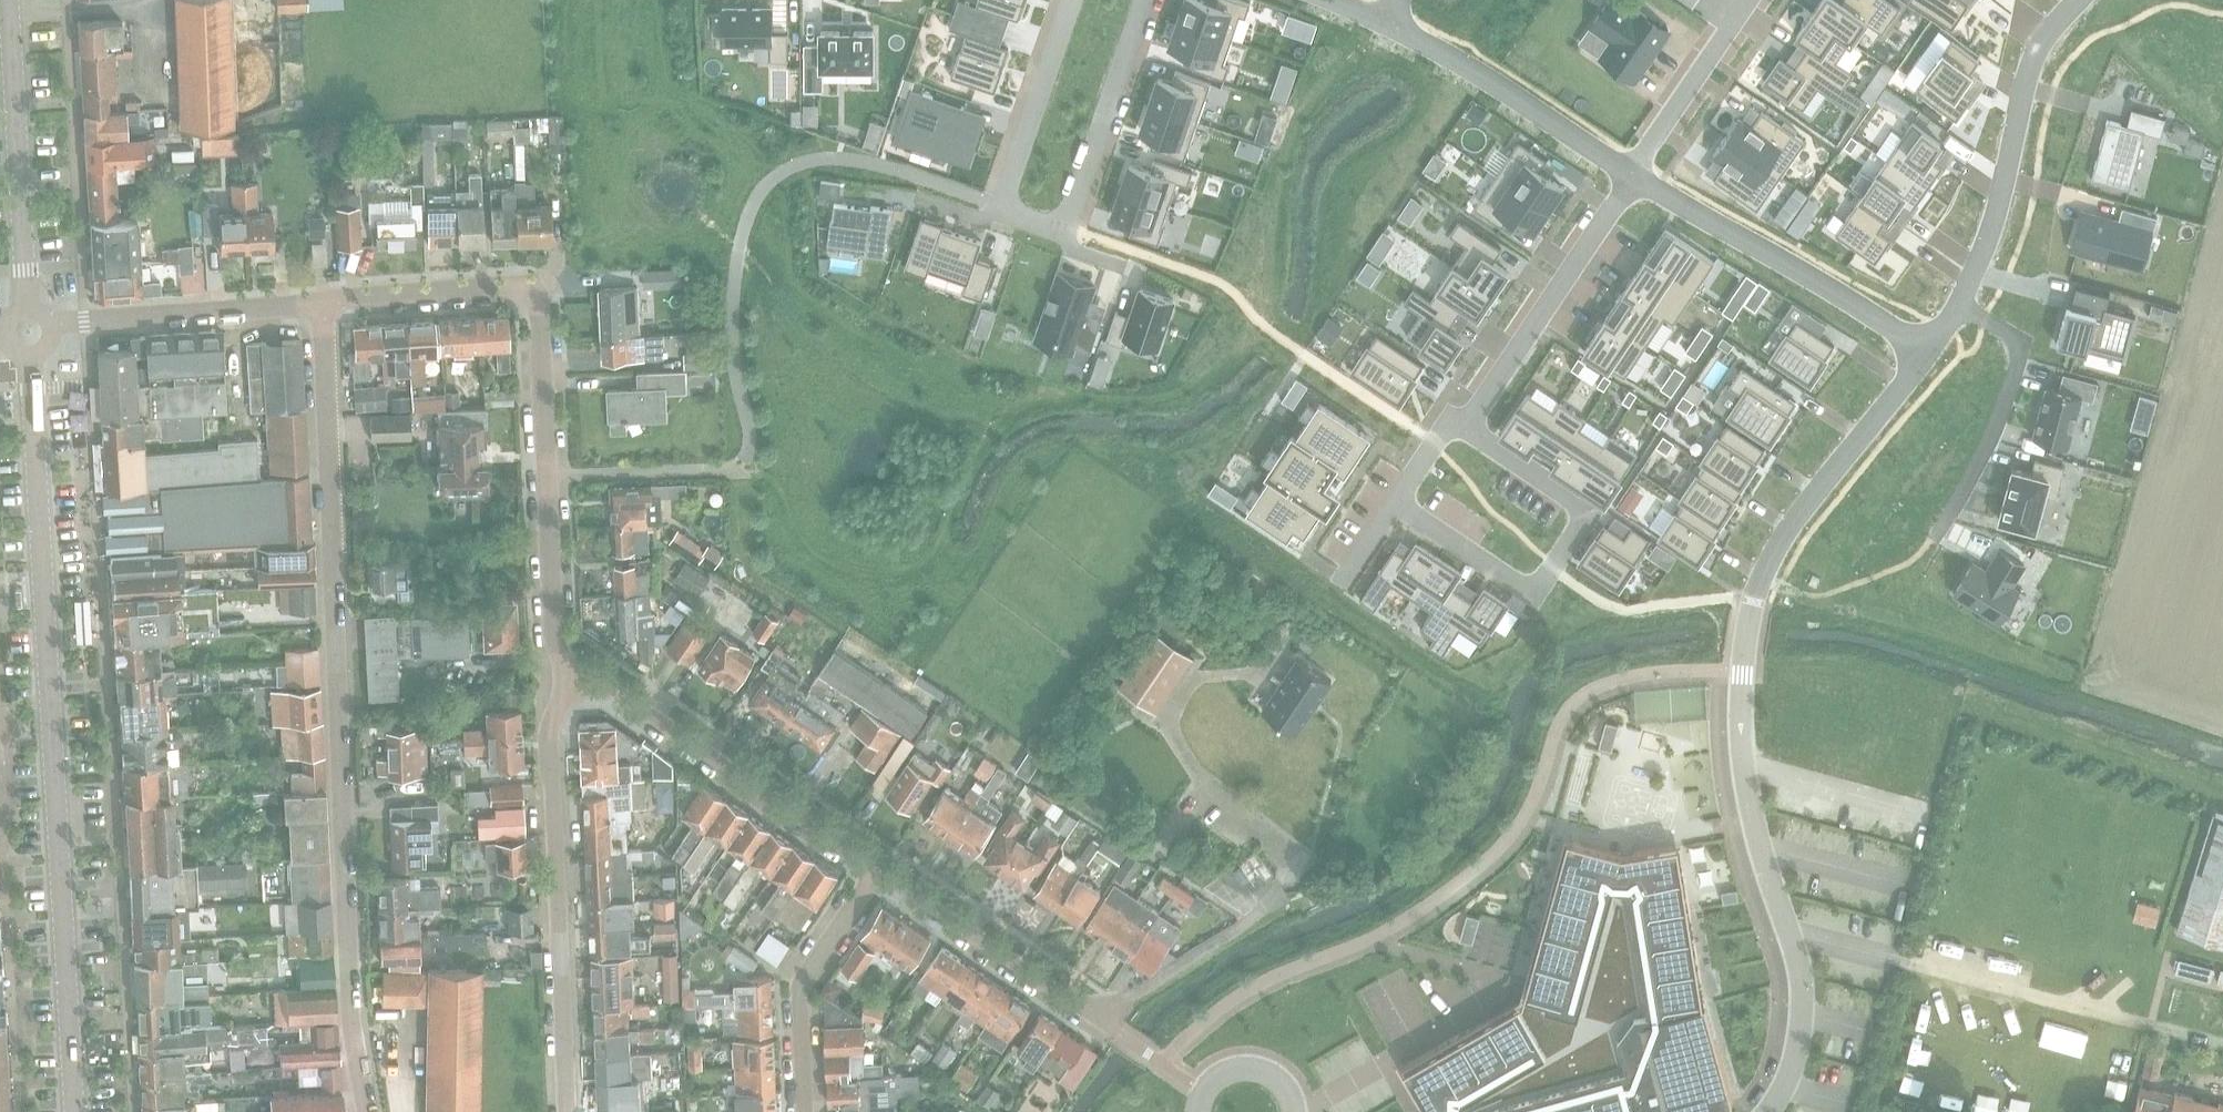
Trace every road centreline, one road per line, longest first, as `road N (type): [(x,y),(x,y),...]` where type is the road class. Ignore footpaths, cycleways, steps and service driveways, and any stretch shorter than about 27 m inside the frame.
road 1 (residential): [(1924,354),(1791,522),(1761,575),(1745,631),(1739,706),(1748,797),(1802,975),(1803,1034),(1783,1099),(1770,1111)]
road 2 (residential): [(365,1111),(351,1039),(322,300)]
road 3 (tertiary): [(76,1111),(30,358)]
road 4 (residential): [(1068,0),(999,205),(1053,225),(1068,218),(1142,0)]
road 5 (residential): [(565,1111),(549,730),(576,676)]
road 6 (residential): [(576,676),(557,652),(539,285)]
road 7 (residential): [(1396,503),(1520,585),(1542,581),(1579,521),(1579,506),(1466,428)]
road 8 (residential): [(876,876),(576,676)]
road 9 (residential): [(1924,354),(1630,171)]
road 10 (residential): [(2077,0),(2028,67),(1995,216),(1959,308)]
road 11 (tertiary): [(27,308),(9,0)]
road 12 (residential): [(1466,428),(1630,171)]
road 13 (residential): [(1630,171),(1385,19)]
road 14 (residential): [(1959,308),(2012,333),(2021,351),(1995,429),(1938,535)]
road 15 (residential): [(52,328),(322,300)]
road 16 (residential): [(1098,1018),(876,876)]
road 17 (residential): [(804,1111),(800,991),(876,876)]
road 18 (residential): [(322,300),(539,285)]
road 19 (residential): [(1098,1018),(1265,909)]
road 20 (residential): [(1630,171),(1735,23)]
road 21 (residential): [(1193,1111),(1213,1079),(1248,1069),(1282,1085),(1296,1111)]

